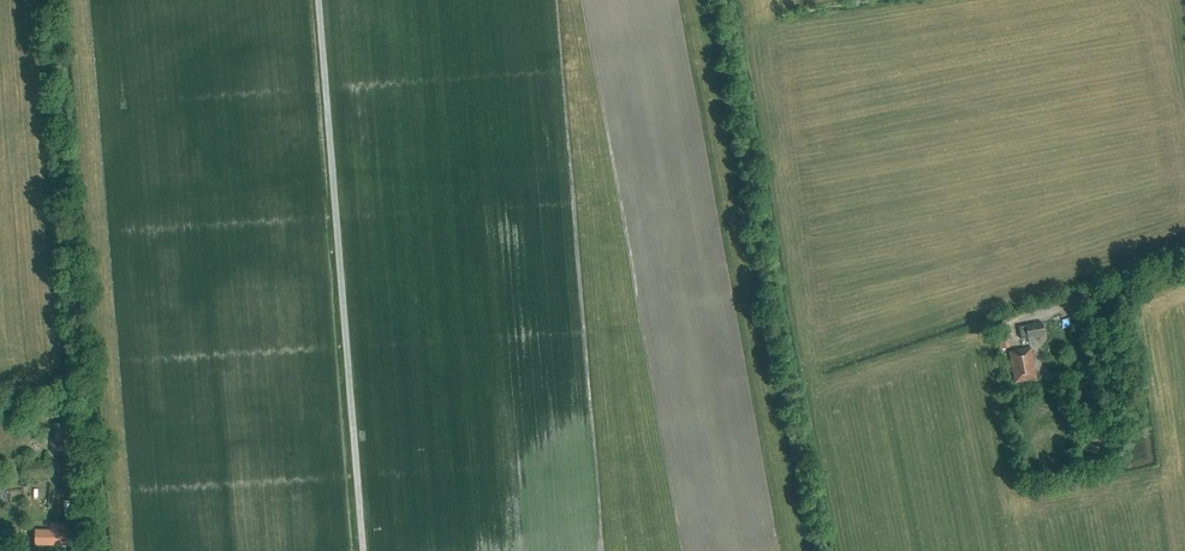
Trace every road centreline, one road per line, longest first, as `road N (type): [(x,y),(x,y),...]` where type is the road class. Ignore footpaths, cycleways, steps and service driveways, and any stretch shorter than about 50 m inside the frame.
road 1 (unclassified): [(89,408),(58,0)]
road 2 (track): [(1184,268),(1032,314)]

